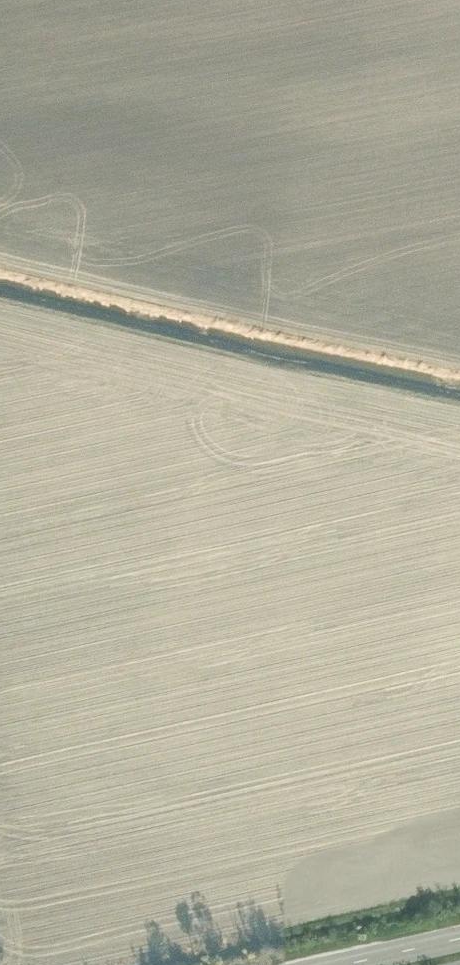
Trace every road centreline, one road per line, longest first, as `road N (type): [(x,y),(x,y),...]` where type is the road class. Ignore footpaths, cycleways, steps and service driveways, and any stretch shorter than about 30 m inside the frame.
road 1 (secondary): [(343,964),(459,938)]

